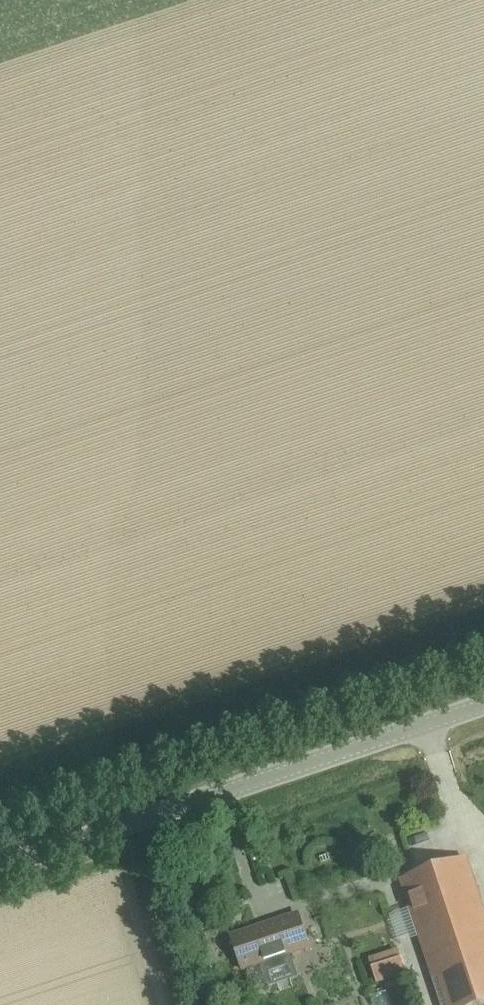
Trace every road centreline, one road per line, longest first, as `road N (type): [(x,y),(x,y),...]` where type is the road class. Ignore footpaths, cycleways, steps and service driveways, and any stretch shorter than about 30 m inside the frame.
road 1 (unclassified): [(0,865),(483,704)]

